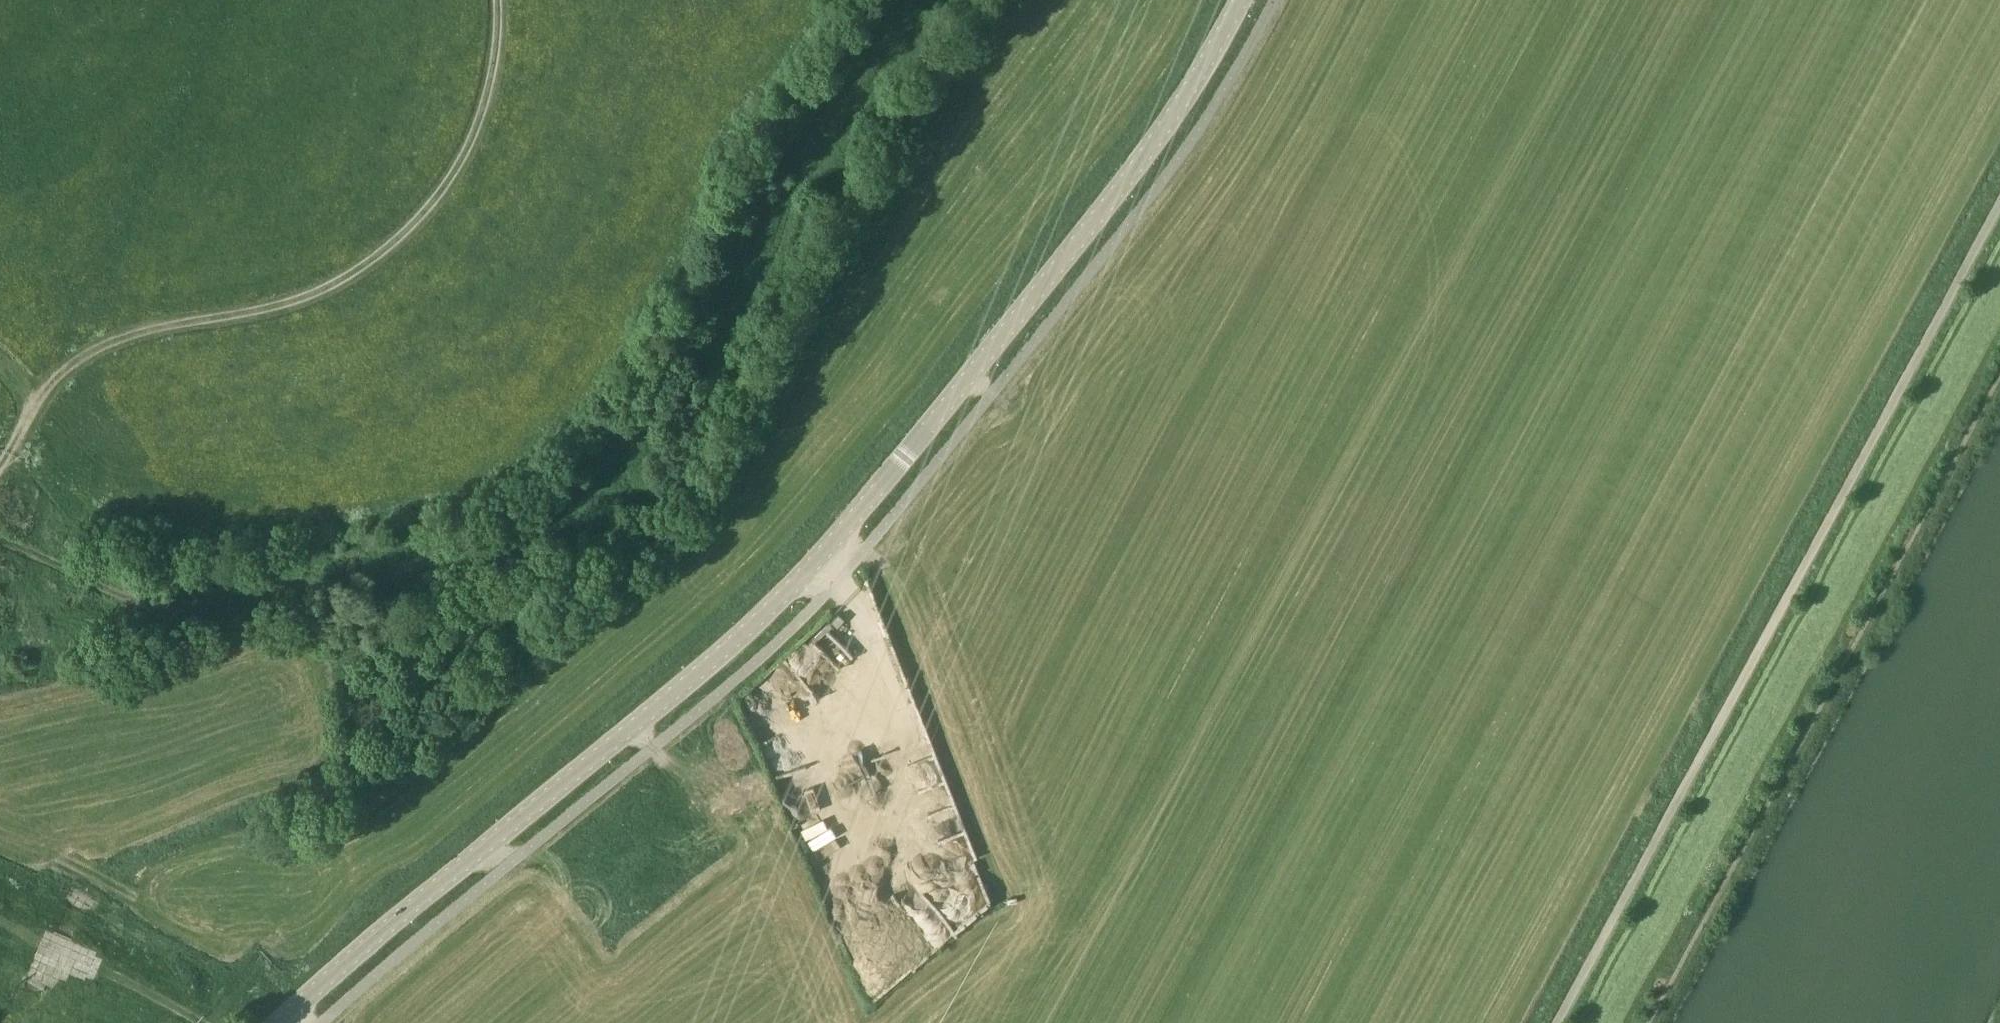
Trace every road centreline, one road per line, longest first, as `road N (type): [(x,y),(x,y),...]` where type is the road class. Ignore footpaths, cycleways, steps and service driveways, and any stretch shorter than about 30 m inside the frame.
road 1 (tertiary): [(284,1022),(728,649),(842,536),(1202,79),(1243,0)]
road 2 (unclassified): [(1560,1022),(1999,209)]
road 3 (track): [(496,0),(495,58),(472,138),(432,204),(381,252),(322,289),(273,306),(111,340),(71,363),(36,401),(0,466)]

